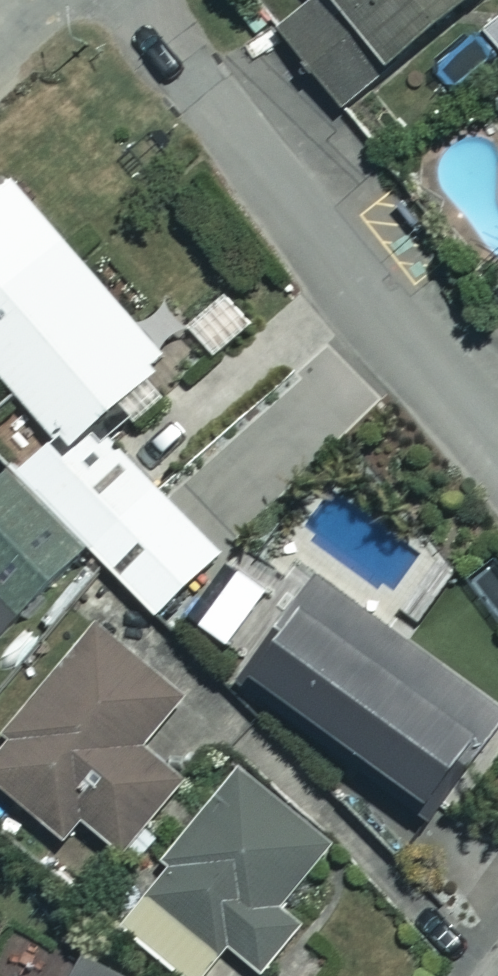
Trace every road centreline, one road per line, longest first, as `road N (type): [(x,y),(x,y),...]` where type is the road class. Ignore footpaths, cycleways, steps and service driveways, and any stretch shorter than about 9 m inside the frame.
road 1 (residential): [(126,0),(497,449)]

